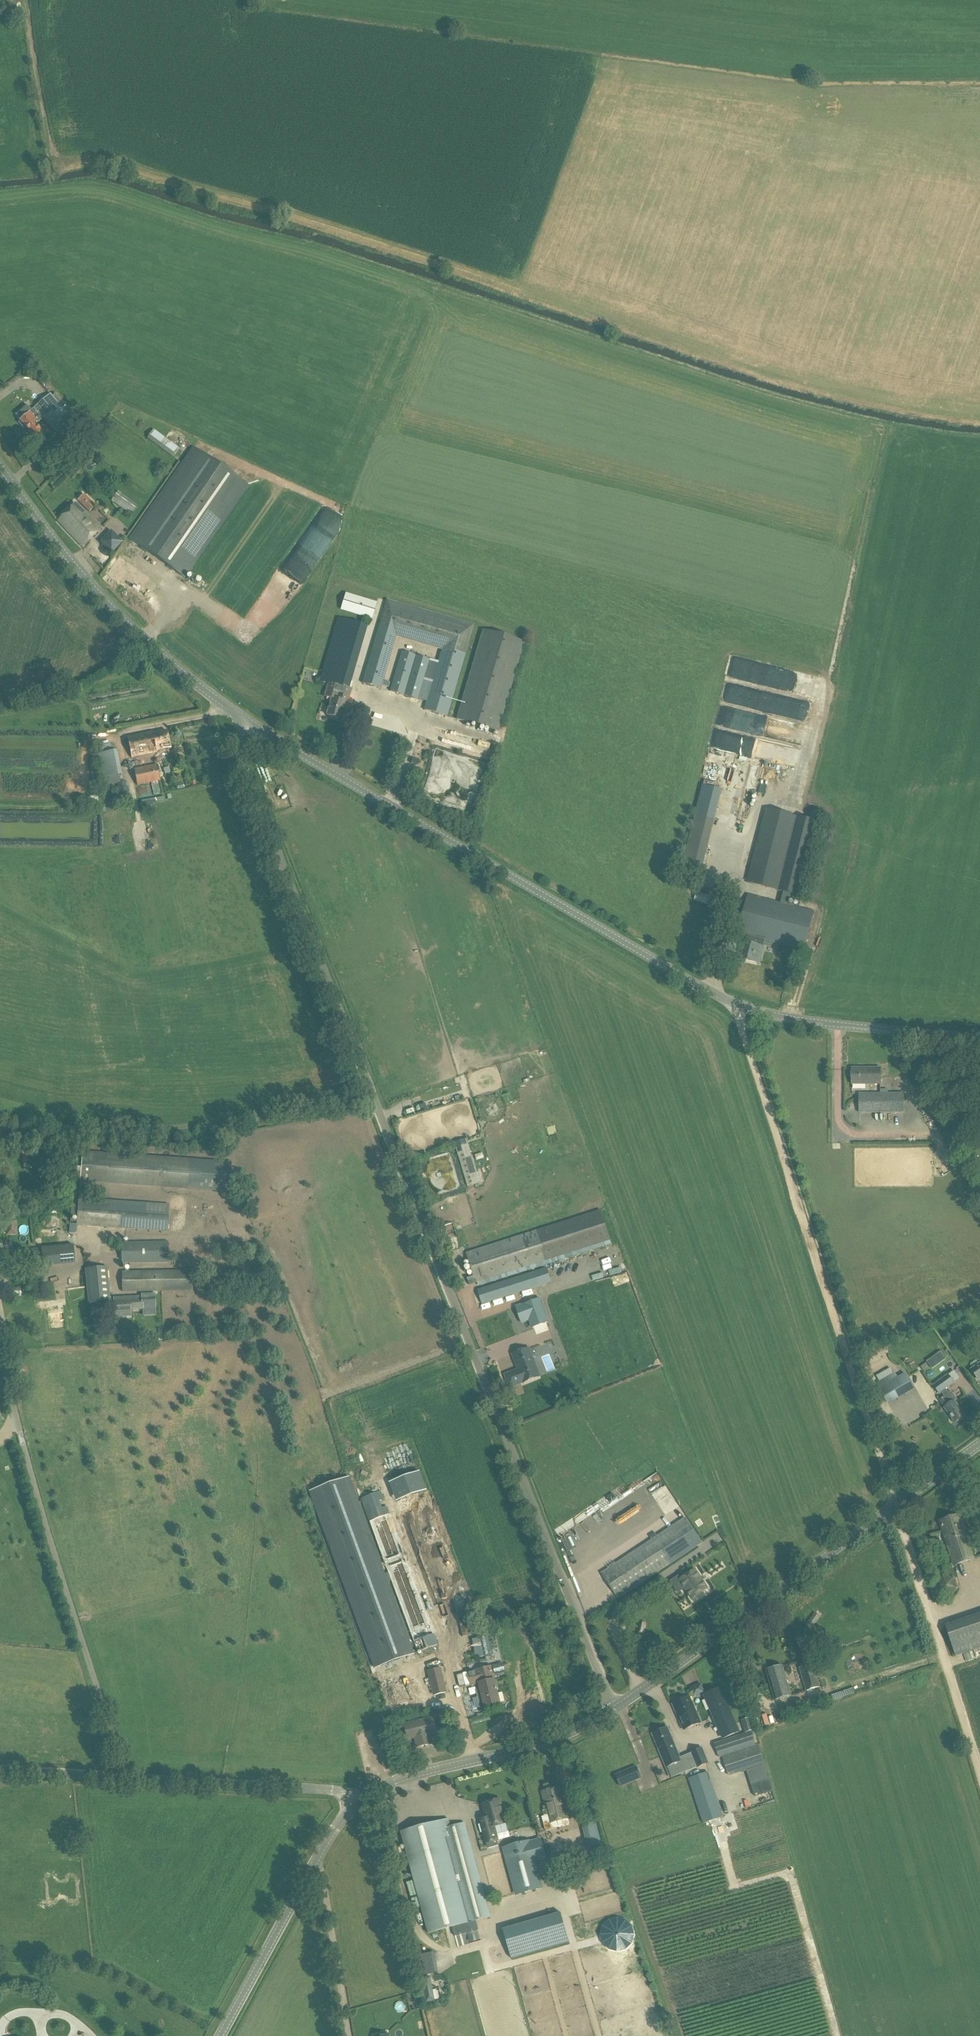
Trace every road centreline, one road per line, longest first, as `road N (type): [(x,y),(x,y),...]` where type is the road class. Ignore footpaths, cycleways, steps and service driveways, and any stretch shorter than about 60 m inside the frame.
road 1 (unclassified): [(615,1708),(242,755),(247,719)]
road 2 (tertiary): [(733,1001),(247,719)]
road 3 (unclassified): [(733,1001),(894,1504)]
road 4 (unclassified): [(367,1793),(0,1771)]
road 5 (tertiary): [(247,719),(154,650),(76,570),(0,470)]
road 6 (tertiary): [(615,1708),(894,1504)]
road 7 (unclassified): [(894,1504),(979,1780)]
road 8 (tertiary): [(220,2035),(332,1833),(367,1793)]
road 9 (tertiary): [(367,1793),(544,1743),(615,1708)]
road 10 (tertiary): [(979,1037),(838,1024),(733,1001)]

